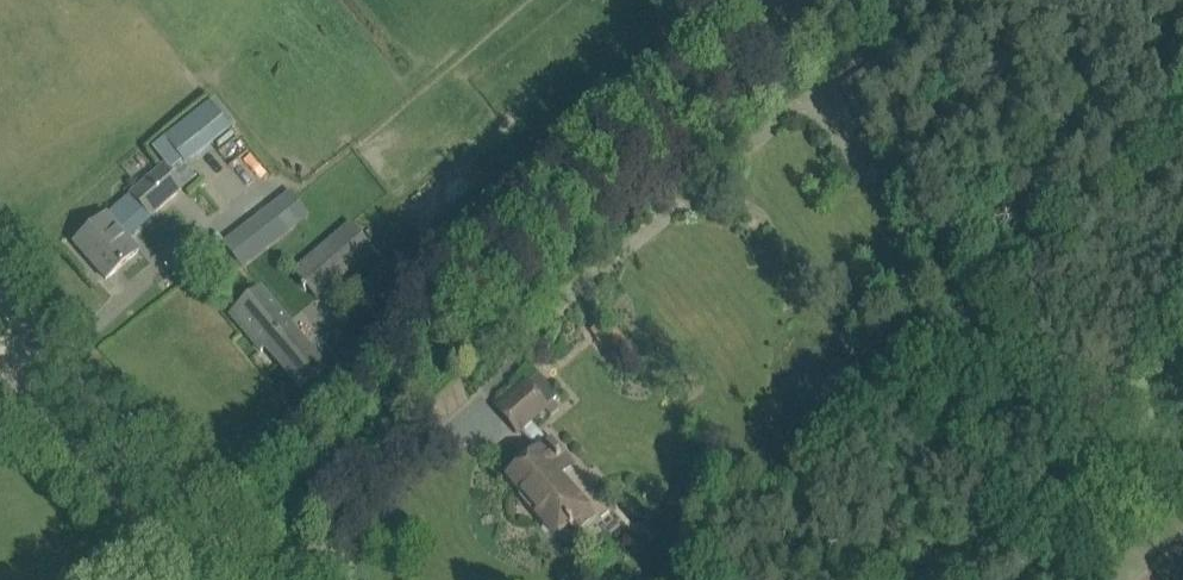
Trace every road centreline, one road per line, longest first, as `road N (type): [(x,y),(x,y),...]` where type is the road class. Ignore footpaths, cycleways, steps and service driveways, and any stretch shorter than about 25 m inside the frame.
road 1 (tertiary): [(250,579),(0,291)]

